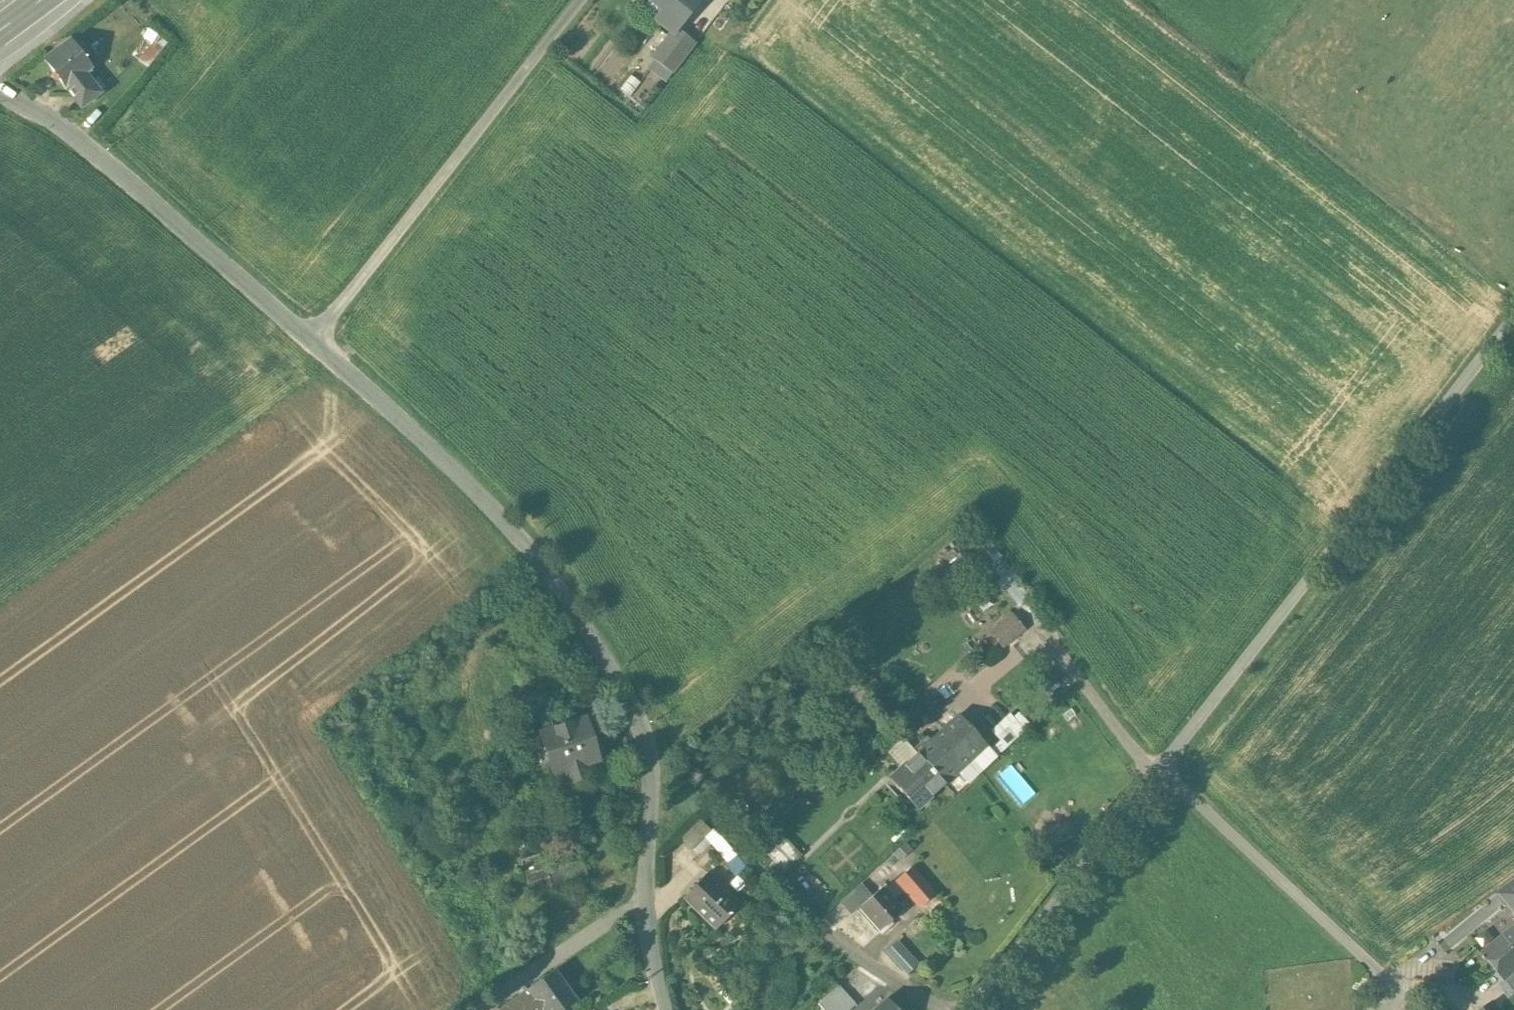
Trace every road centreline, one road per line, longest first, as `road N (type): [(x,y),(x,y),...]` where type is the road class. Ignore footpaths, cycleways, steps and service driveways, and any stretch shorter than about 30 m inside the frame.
road 1 (residential): [(972,1009),(1513,322)]
road 2 (unclassified): [(666,1009),(651,881),(655,792),(647,727),(601,642),(532,546),(313,338)]
road 3 (residential): [(313,338),(582,0)]
road 4 (unclassified): [(313,338),(0,78)]

